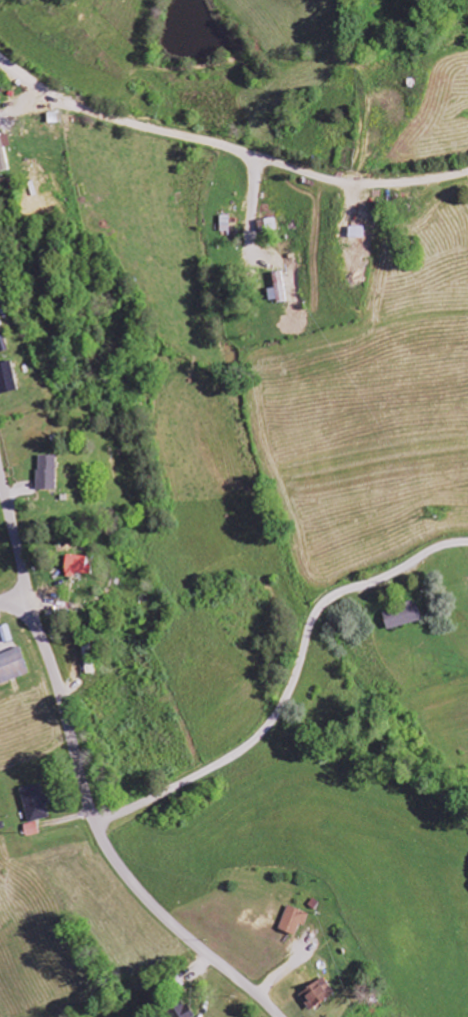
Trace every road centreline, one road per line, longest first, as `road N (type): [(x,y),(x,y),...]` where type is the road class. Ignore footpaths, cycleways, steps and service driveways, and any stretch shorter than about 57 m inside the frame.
road 1 (residential): [(94,820),(225,758),(264,730),(325,597),(438,543),(467,540)]
road 2 (residential): [(277,1016),(163,915),(117,862),(83,791),(42,644),(20,614)]
road 3 (residential): [(20,614),(23,571),(0,468)]

